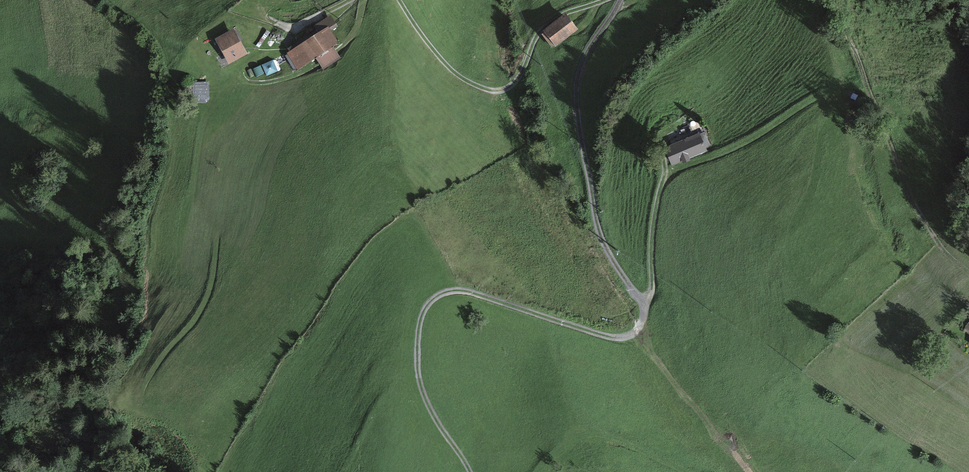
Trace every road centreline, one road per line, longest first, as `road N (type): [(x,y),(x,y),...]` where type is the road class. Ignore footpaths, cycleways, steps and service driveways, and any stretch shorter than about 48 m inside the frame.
road 1 (track): [(624,0),(587,51),(578,93),(601,230),(648,296),(646,316),(632,333),(610,334),(469,287),(436,297),(424,322),(423,375),(478,471)]
road 2 (track): [(648,296),(656,212),(672,170),(748,140),(828,89),(848,86),(877,98),(923,204),(958,256)]
road 3 (track): [(154,372),(200,312),(216,263),(194,195),(207,104),(229,84),(312,68),(343,48),(363,0)]
road 4 (trunk): [(260,0),(0,210)]
road 5 (track): [(404,0),(453,66),(499,87),(519,79),(541,28),(587,0)]

